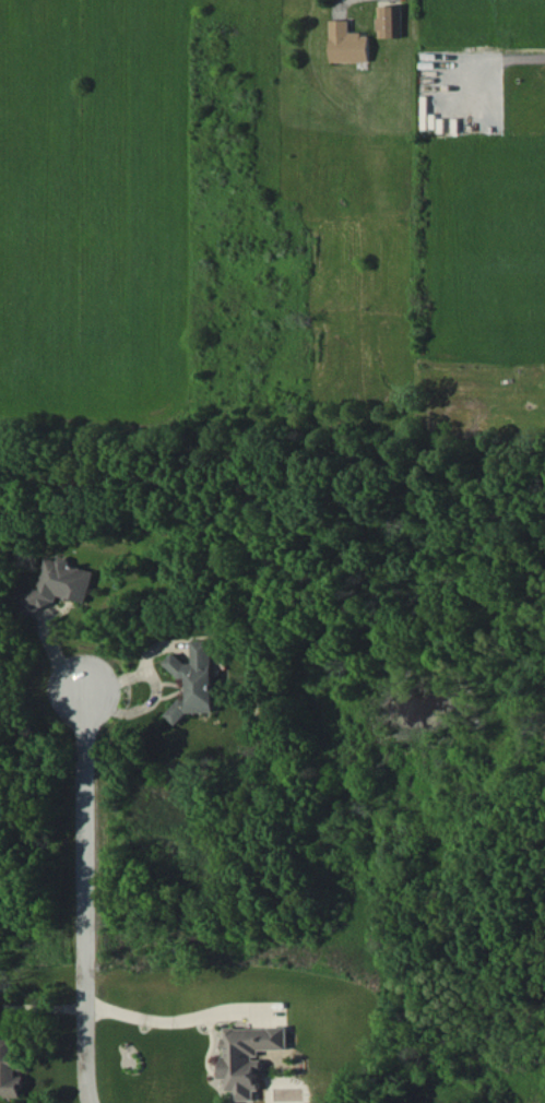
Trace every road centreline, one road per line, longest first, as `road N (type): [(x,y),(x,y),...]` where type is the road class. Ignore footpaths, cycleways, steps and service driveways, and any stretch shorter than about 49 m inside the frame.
road 1 (residential): [(100,1102),(81,971),(98,792),(86,701)]

